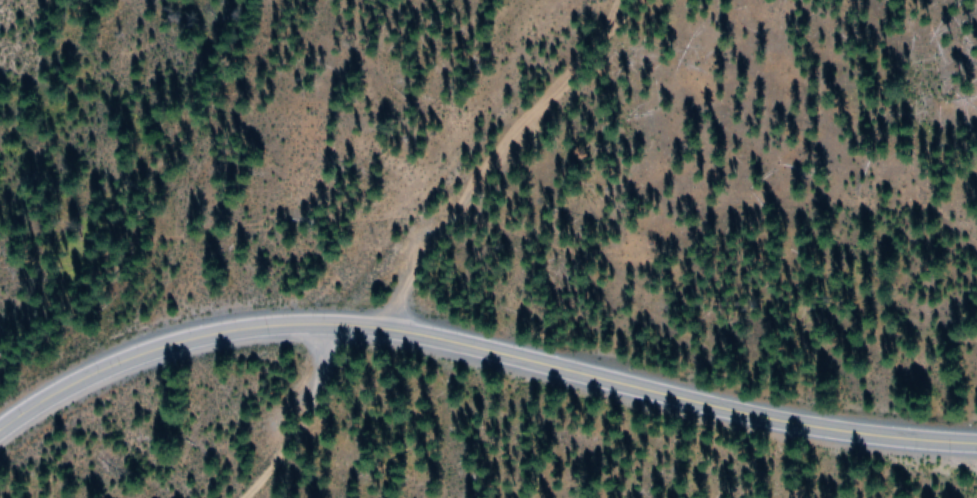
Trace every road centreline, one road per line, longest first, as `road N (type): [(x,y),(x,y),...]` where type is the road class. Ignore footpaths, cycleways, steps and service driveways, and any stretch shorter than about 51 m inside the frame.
road 1 (primary): [(0,427),(59,389),(159,346),(254,325),(323,322),(450,338),(779,418),(976,442)]
road 2 (track): [(639,0),(490,156),(381,326)]
road 3 (track): [(323,322),(318,371),(295,435),(242,497)]

